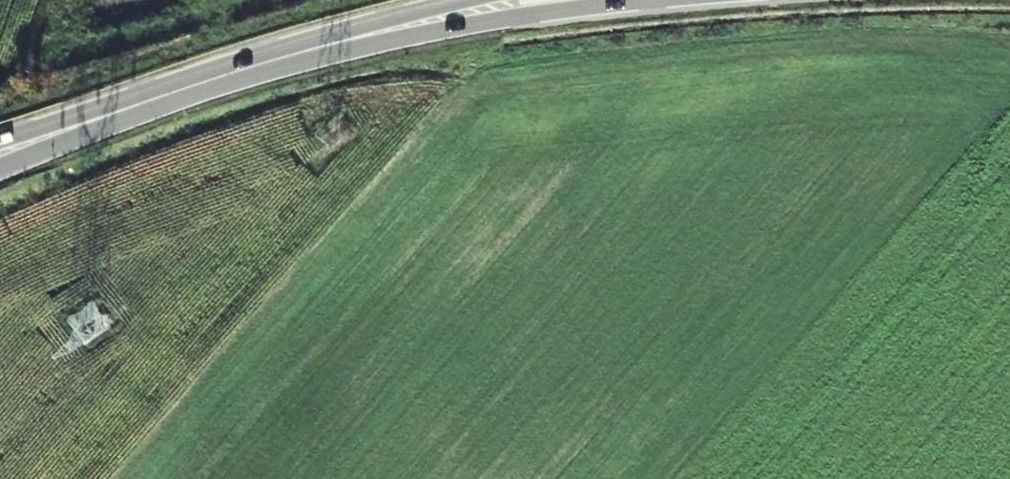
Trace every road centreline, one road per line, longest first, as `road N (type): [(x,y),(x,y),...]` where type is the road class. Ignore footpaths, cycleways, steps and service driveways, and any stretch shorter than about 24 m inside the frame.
road 1 (secondary): [(334,43),(645,0)]
road 2 (secondary): [(55,139),(334,43)]
road 3 (secondary): [(488,0),(334,43)]

